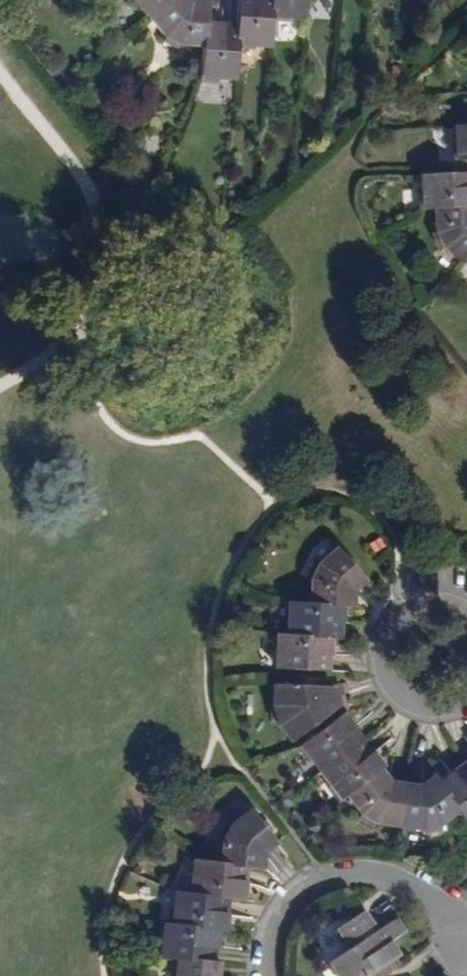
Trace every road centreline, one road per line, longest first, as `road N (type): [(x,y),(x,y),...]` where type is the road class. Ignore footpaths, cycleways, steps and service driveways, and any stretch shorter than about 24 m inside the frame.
road 1 (residential): [(464,970),(449,907),(369,871),(311,887),(287,905),(273,975)]
road 2 (residential): [(466,601),(412,598),(383,625),(376,644),(383,684),(413,710)]

